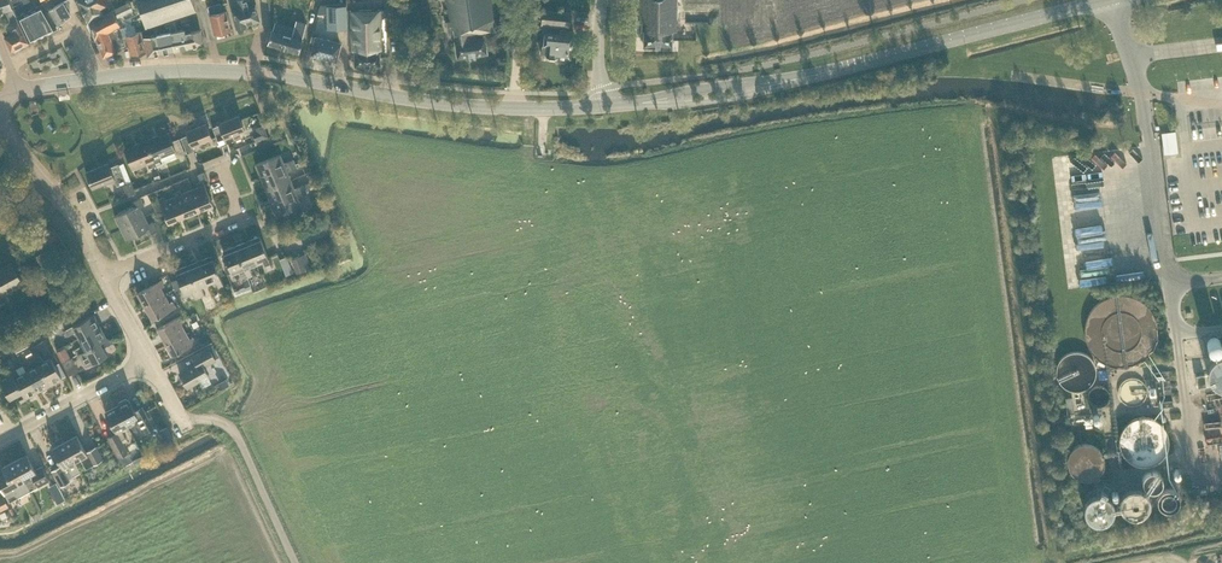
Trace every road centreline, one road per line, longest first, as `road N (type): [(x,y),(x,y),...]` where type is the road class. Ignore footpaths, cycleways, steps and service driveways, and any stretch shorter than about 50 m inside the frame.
road 1 (primary): [(608,105),(500,108),(259,72),(96,77)]
road 2 (primary): [(1104,0),(782,81)]
road 3 (residential): [(102,275),(234,219),(235,200),(220,164)]
road 4 (residential): [(102,275),(79,221),(0,127)]
road 5 (primary): [(608,105),(751,94),(782,81)]
road 6 (primary): [(782,81),(608,105)]
road 7 (residential): [(0,439),(146,360)]

